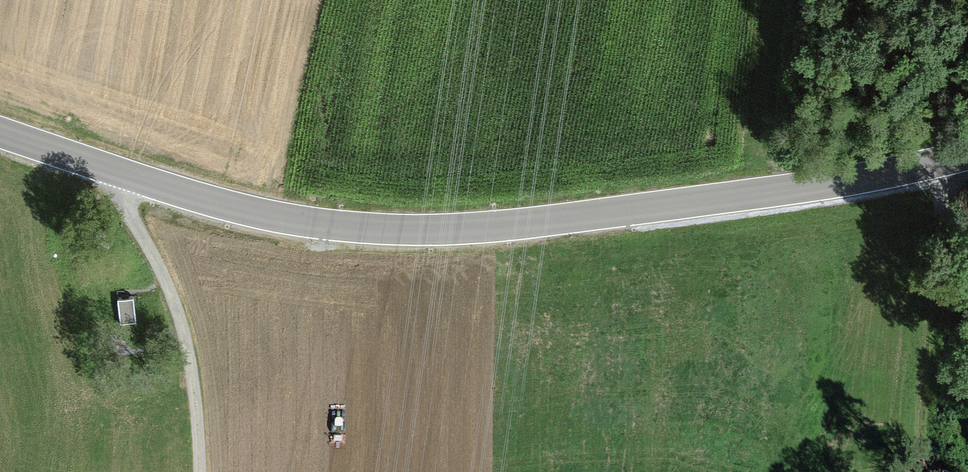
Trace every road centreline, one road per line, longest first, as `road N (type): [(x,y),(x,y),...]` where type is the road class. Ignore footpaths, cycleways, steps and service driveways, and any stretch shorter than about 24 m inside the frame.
road 1 (tertiary): [(967,157),(515,226),(347,231),(263,217),(0,133)]
road 2 (track): [(203,471),(189,341),(159,260),(106,168)]
road 3 (track): [(932,167),(910,471)]

